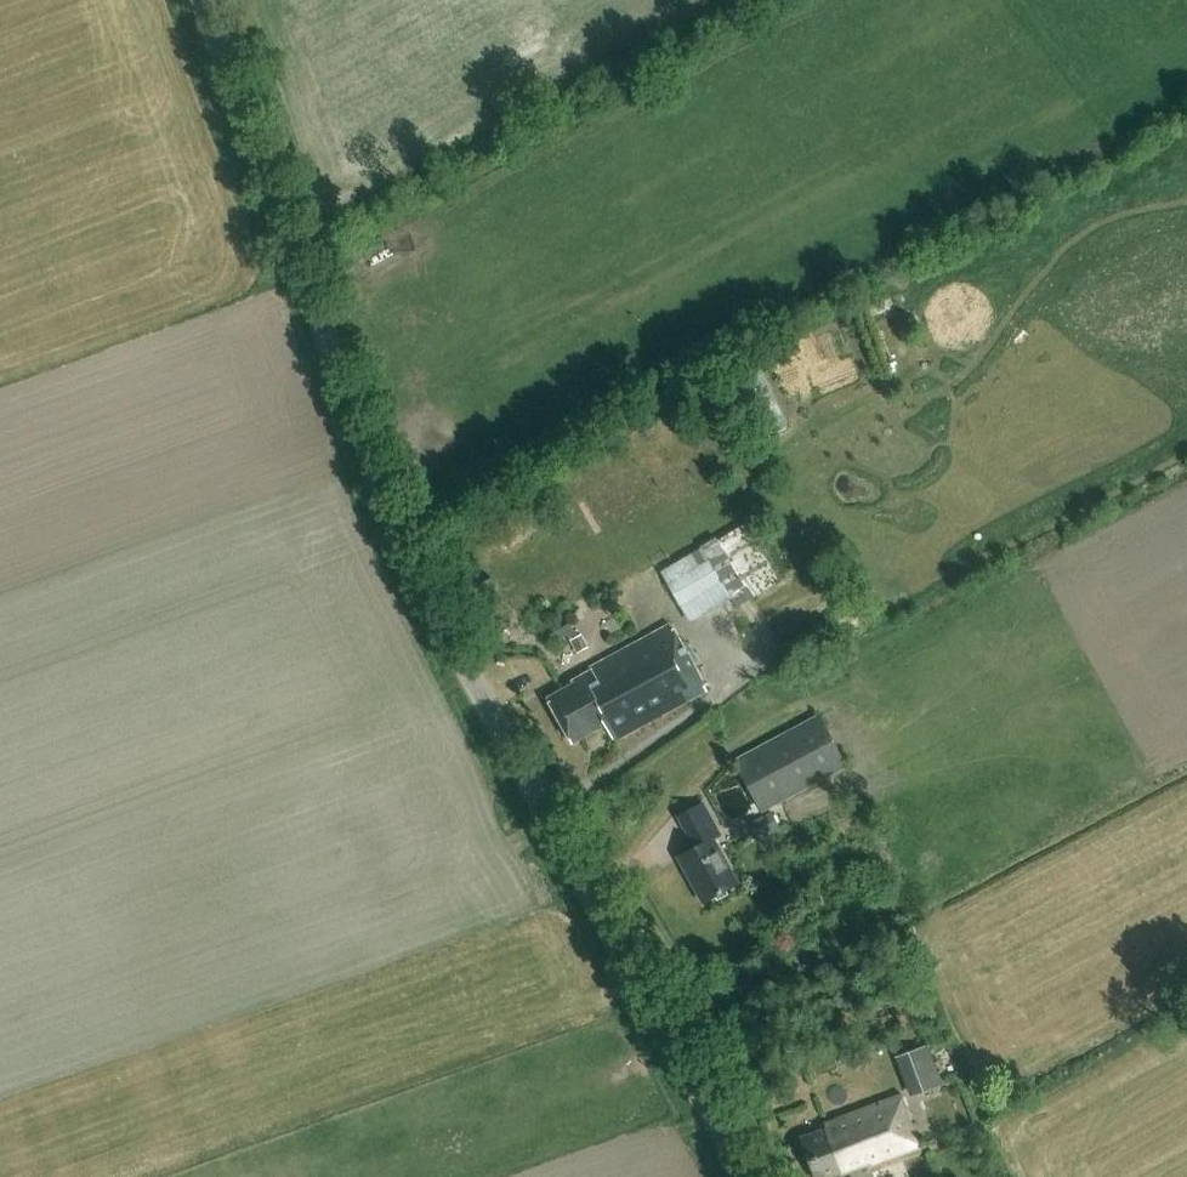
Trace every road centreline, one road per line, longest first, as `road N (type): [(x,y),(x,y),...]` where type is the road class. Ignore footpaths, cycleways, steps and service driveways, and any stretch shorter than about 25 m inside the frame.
road 1 (unclassified): [(744,1176),(446,631),(389,500),(205,0)]

